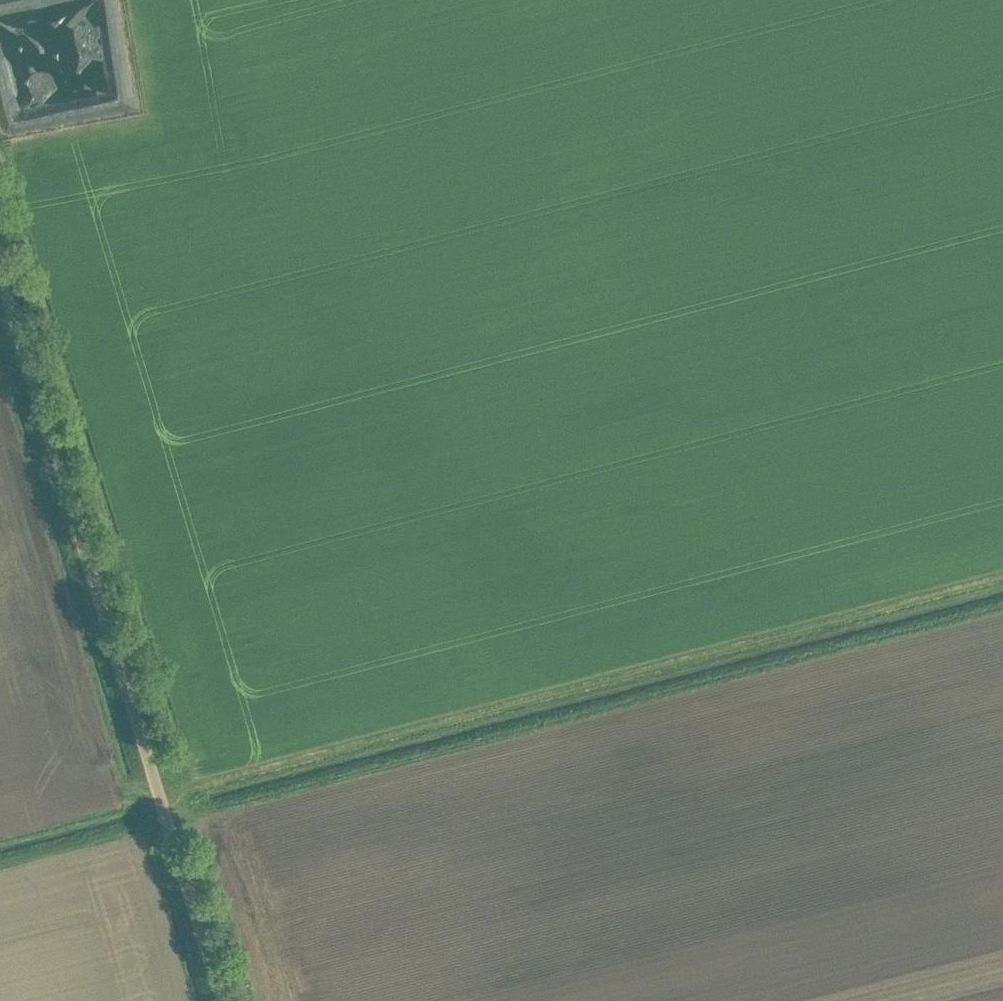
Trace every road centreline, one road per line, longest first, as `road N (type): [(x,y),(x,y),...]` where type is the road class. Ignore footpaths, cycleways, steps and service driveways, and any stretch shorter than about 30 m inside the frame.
road 1 (unclassified): [(221,1000),(0,279)]

